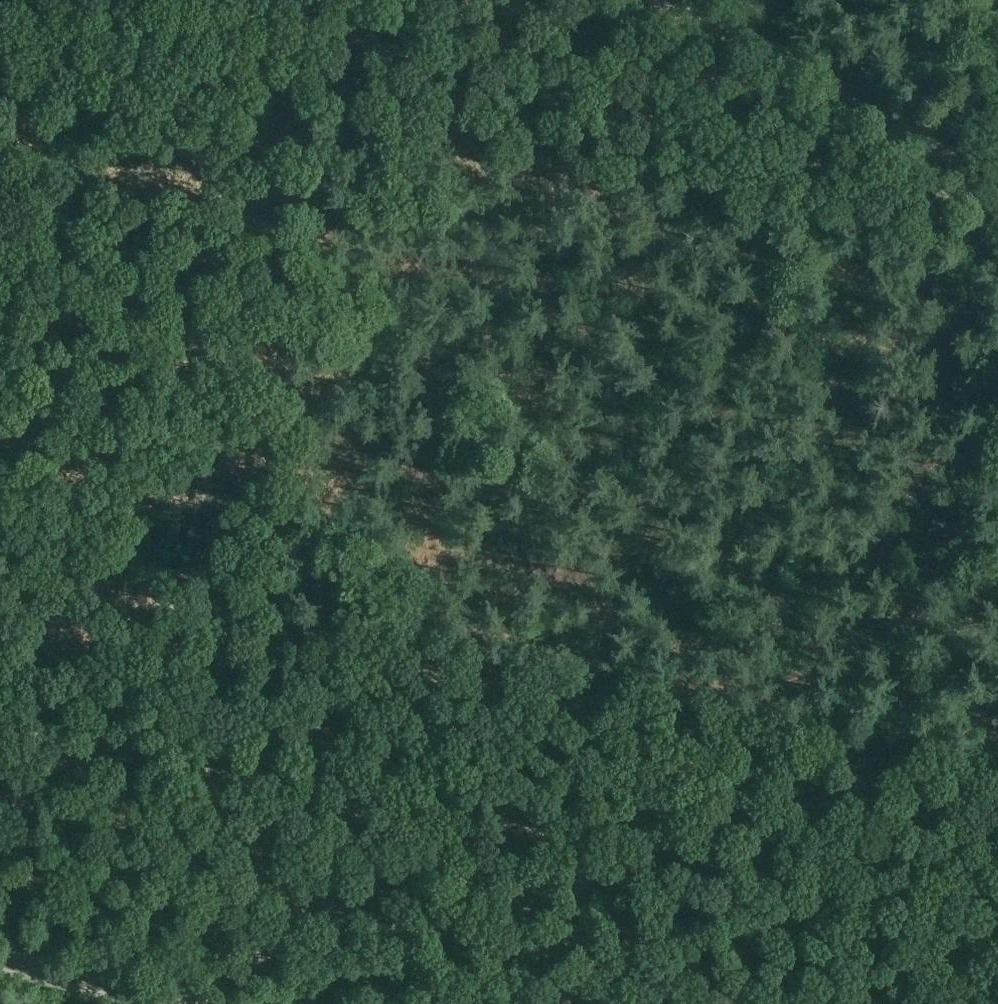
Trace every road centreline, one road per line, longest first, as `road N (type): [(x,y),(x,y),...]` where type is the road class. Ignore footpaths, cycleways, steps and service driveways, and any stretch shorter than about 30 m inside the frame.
road 1 (track): [(954,137),(671,0)]
road 2 (track): [(997,246),(954,137),(997,40)]
road 3 (track): [(0,961),(187,1003)]

